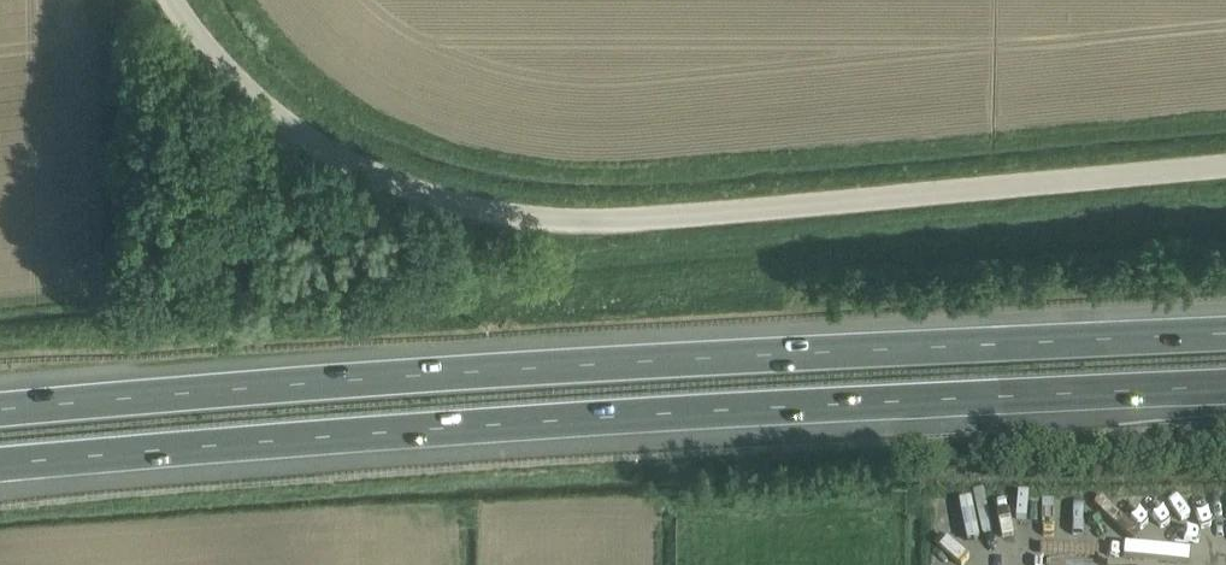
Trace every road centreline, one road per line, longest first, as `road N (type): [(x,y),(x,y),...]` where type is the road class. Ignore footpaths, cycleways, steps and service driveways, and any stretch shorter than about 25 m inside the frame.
road 1 (motorway): [(0,467),(717,412),(1225,387)]
road 2 (motorway): [(1225,335),(717,360),(0,414)]
road 3 (unclassified): [(1225,168),(609,220),(471,208),(404,188),(288,126),(218,60),(176,0)]

